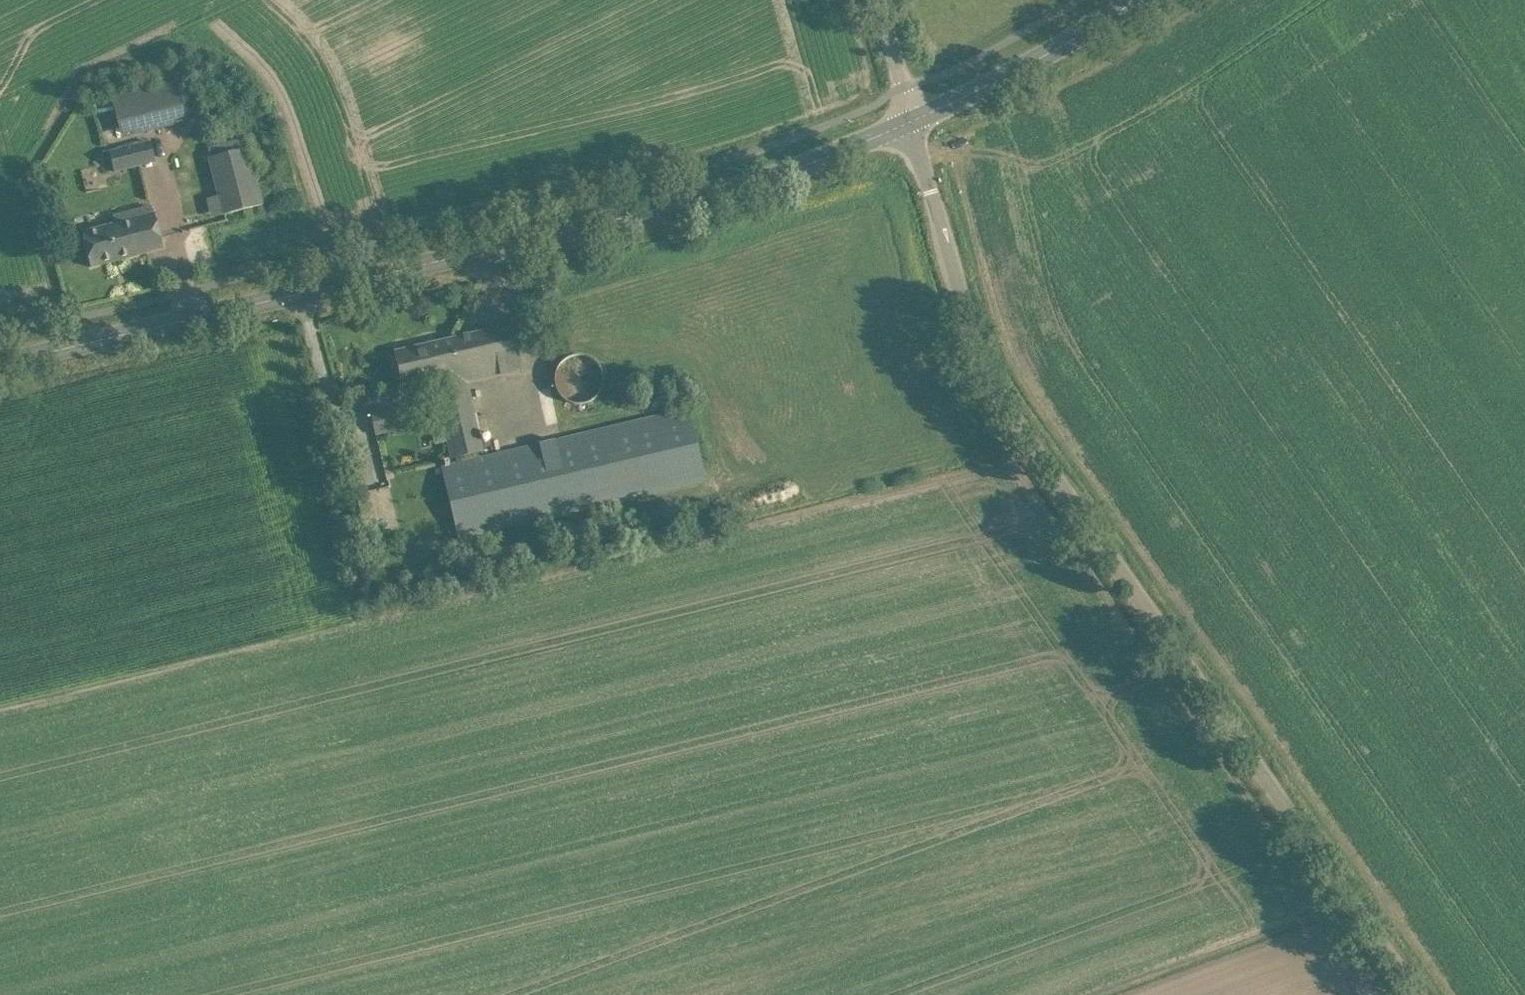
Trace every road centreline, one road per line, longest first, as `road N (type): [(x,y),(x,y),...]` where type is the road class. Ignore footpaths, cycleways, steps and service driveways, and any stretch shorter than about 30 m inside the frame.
road 1 (unclassified): [(1410,994),(1013,422),(951,284),(908,120)]
road 2 (tertiary): [(0,364),(576,229),(745,184),(908,120)]
road 3 (tertiary): [(908,120),(1125,0)]
road 4 (unclassified): [(908,120),(877,0)]

